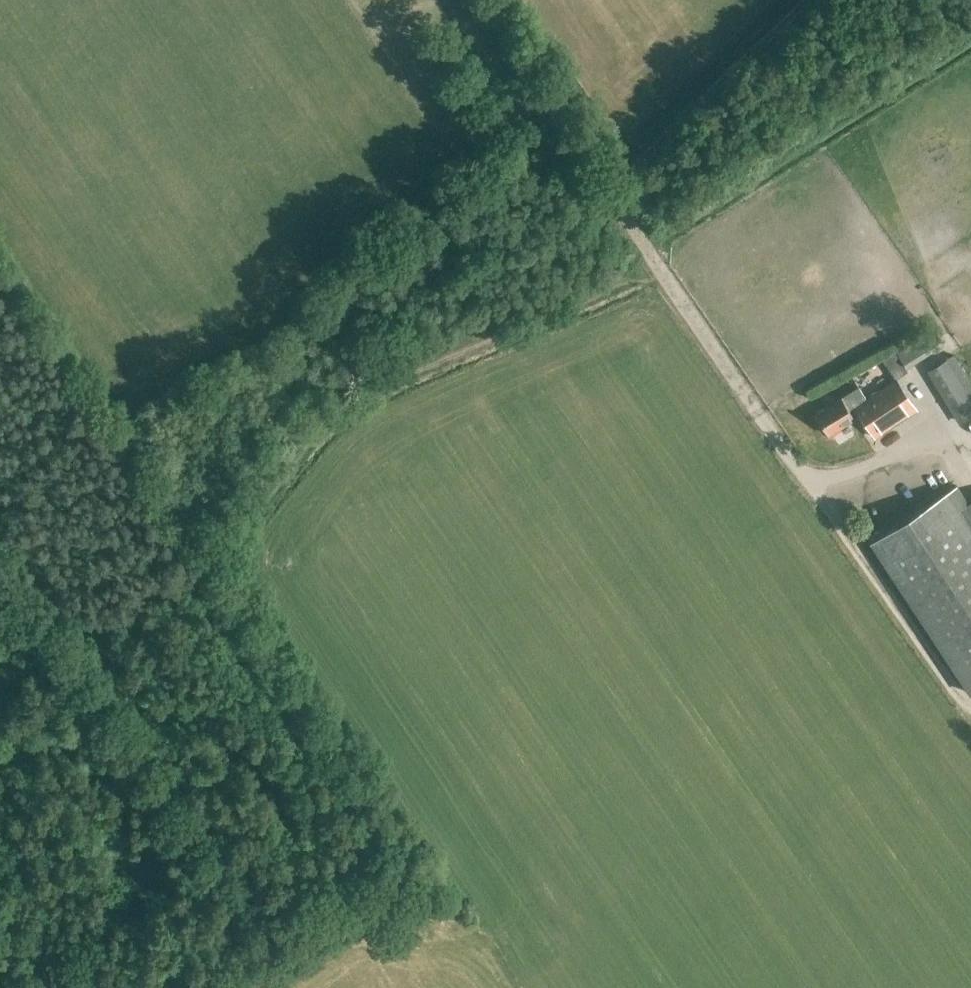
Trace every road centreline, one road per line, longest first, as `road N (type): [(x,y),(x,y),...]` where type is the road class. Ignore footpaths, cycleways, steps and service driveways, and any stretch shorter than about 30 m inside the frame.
road 1 (unclassified): [(603,179),(483,0)]

